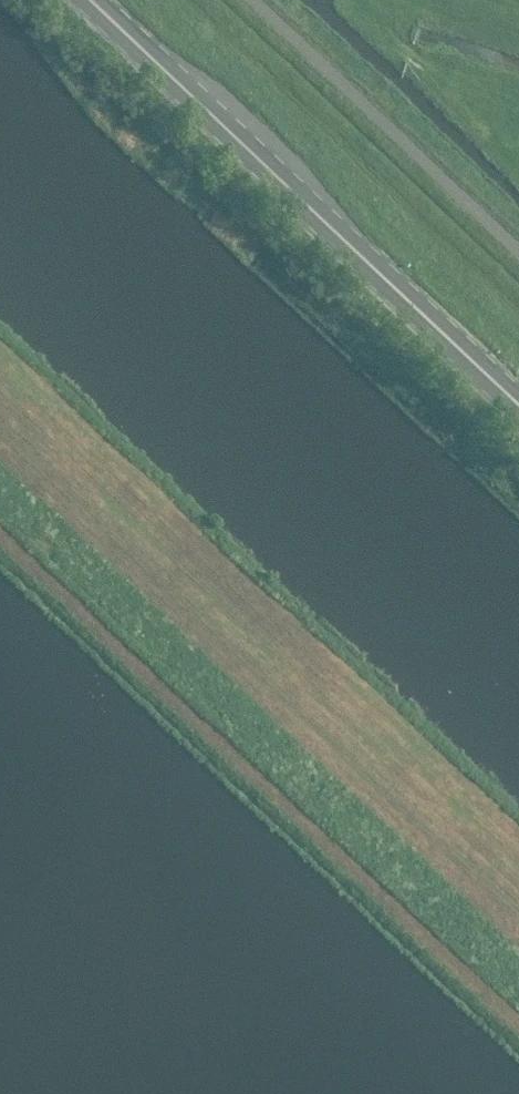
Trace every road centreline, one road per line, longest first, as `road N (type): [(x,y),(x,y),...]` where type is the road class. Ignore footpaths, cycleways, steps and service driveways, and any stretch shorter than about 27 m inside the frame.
road 1 (primary): [(518,404),(91,0)]

